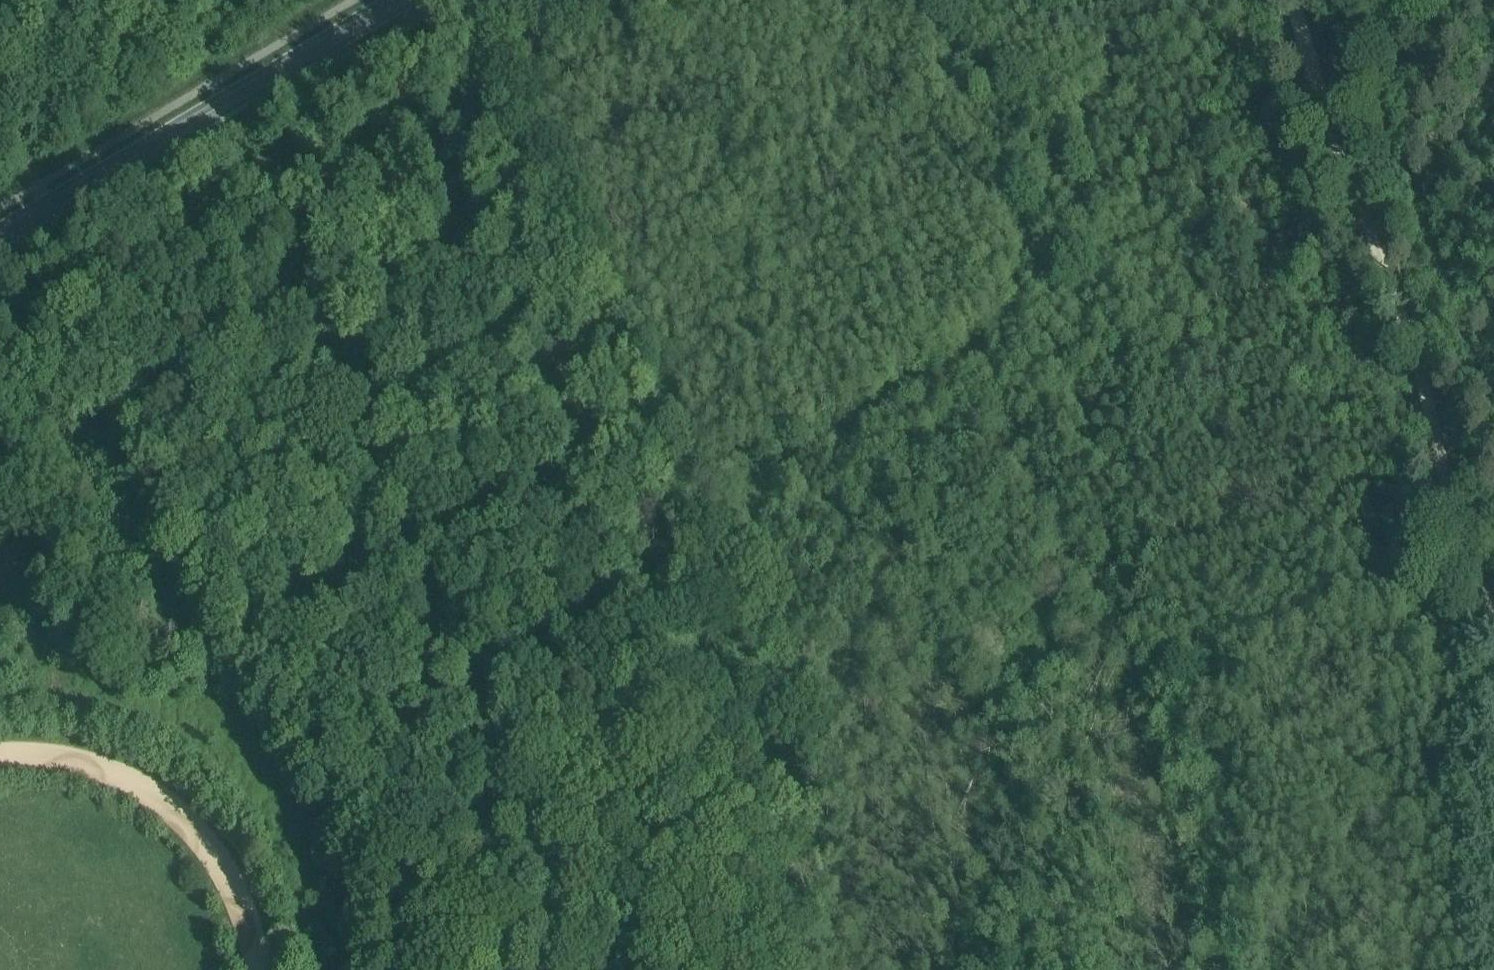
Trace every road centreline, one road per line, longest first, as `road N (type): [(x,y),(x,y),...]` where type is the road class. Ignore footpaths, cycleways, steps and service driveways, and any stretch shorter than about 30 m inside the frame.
road 1 (track): [(1297,0),(1493,611)]
road 2 (secondary): [(0,249),(421,0)]

